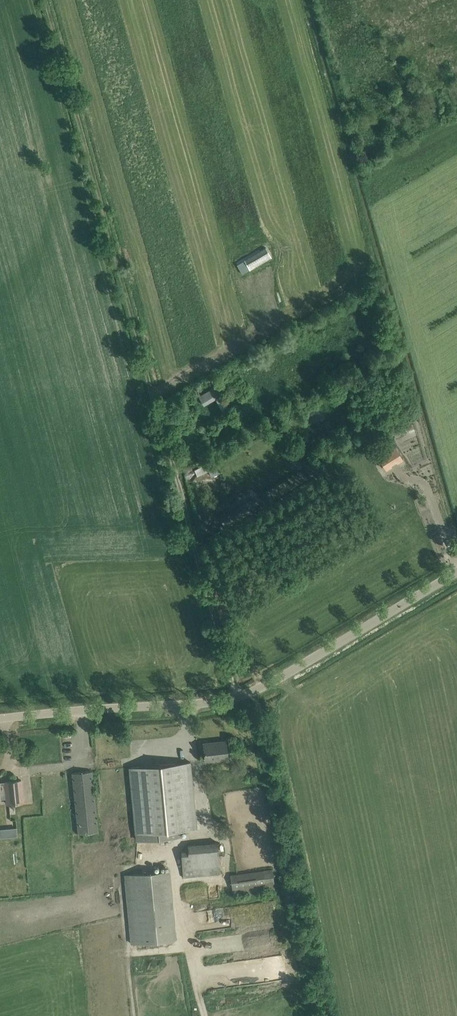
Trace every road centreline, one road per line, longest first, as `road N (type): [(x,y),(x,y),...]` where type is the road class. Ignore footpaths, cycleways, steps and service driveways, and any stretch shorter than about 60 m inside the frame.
road 1 (track): [(237,697),(46,0)]
road 2 (unclassified): [(0,718),(242,695),(456,572)]

